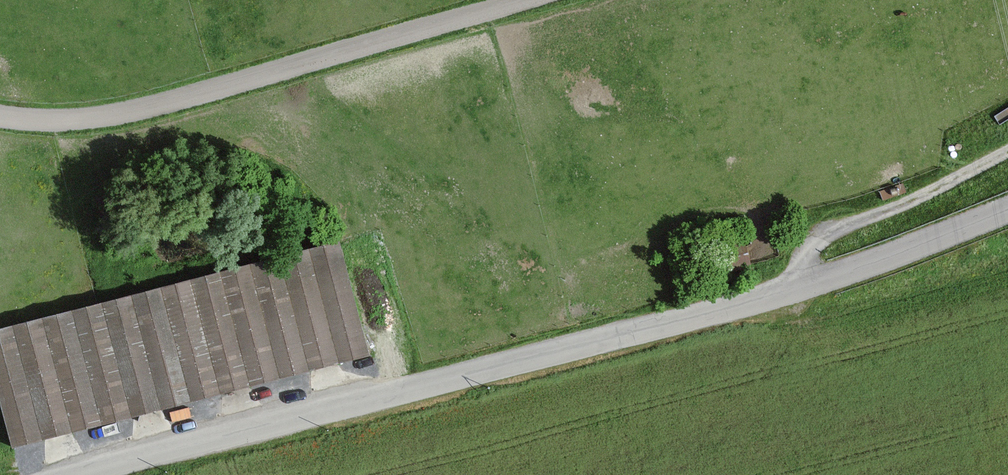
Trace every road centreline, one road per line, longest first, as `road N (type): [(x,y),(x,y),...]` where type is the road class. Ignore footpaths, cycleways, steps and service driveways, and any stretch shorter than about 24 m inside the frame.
road 1 (unclassified): [(73,474),(800,287)]
road 2 (track): [(524,0),(87,119),(0,114)]
road 3 (unclassified): [(800,287),(821,233),(1007,150)]
road 4 (unclassified): [(800,287),(1007,209)]

